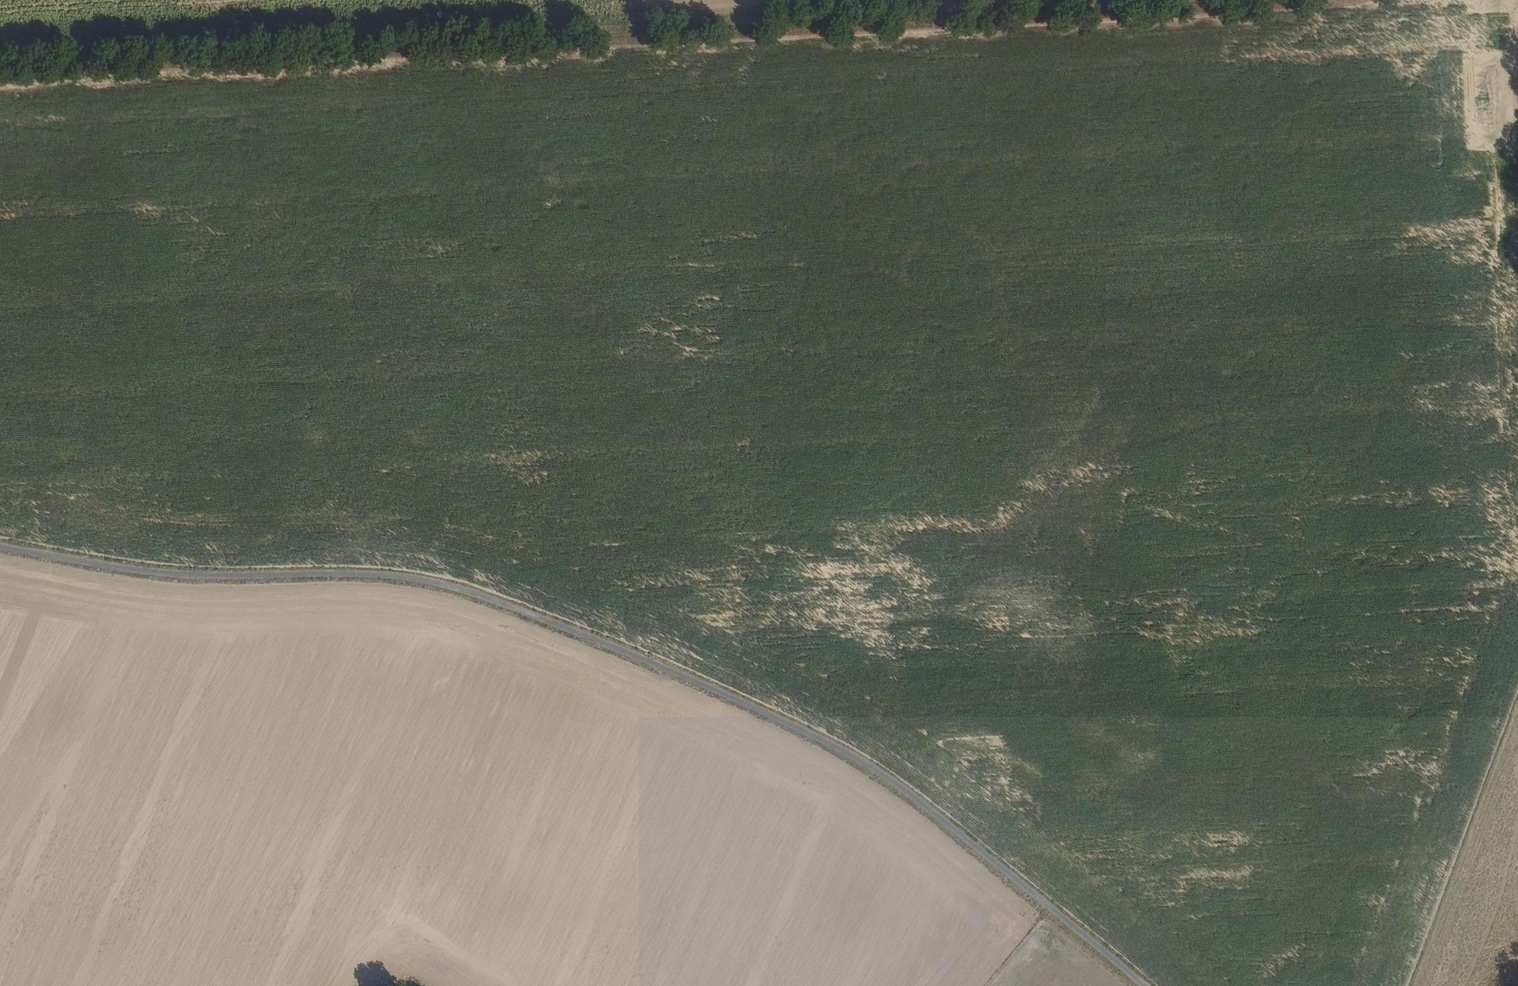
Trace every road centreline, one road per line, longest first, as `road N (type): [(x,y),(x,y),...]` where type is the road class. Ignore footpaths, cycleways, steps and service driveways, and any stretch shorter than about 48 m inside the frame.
road 1 (unclassified): [(0,551),(165,578),(400,575),(599,642),(832,742),(883,773),(1153,985)]
road 2 (track): [(0,66),(1229,0)]

